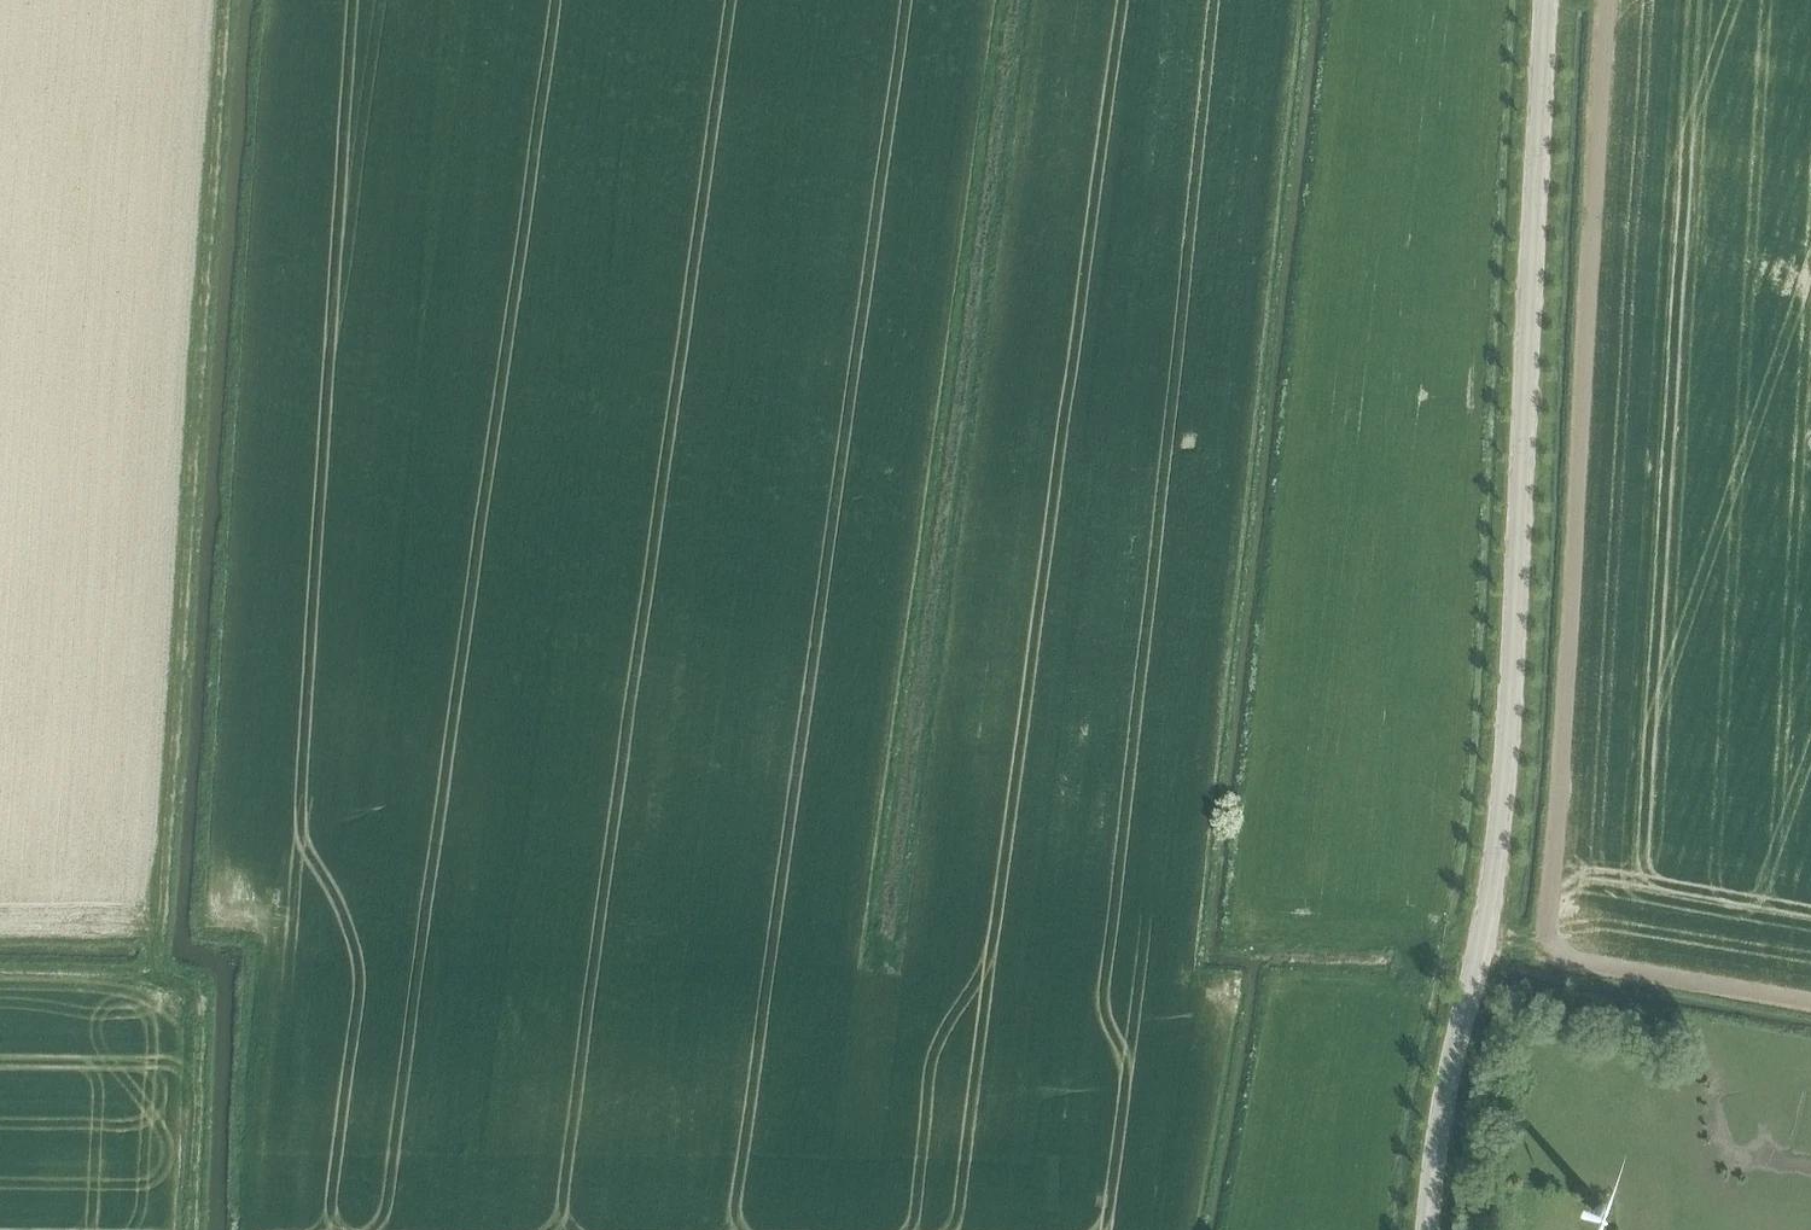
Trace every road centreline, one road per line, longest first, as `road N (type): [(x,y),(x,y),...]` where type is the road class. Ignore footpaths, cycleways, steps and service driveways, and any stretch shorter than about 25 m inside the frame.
road 1 (tertiary): [(1426,1229),(1505,771),(1545,0)]

